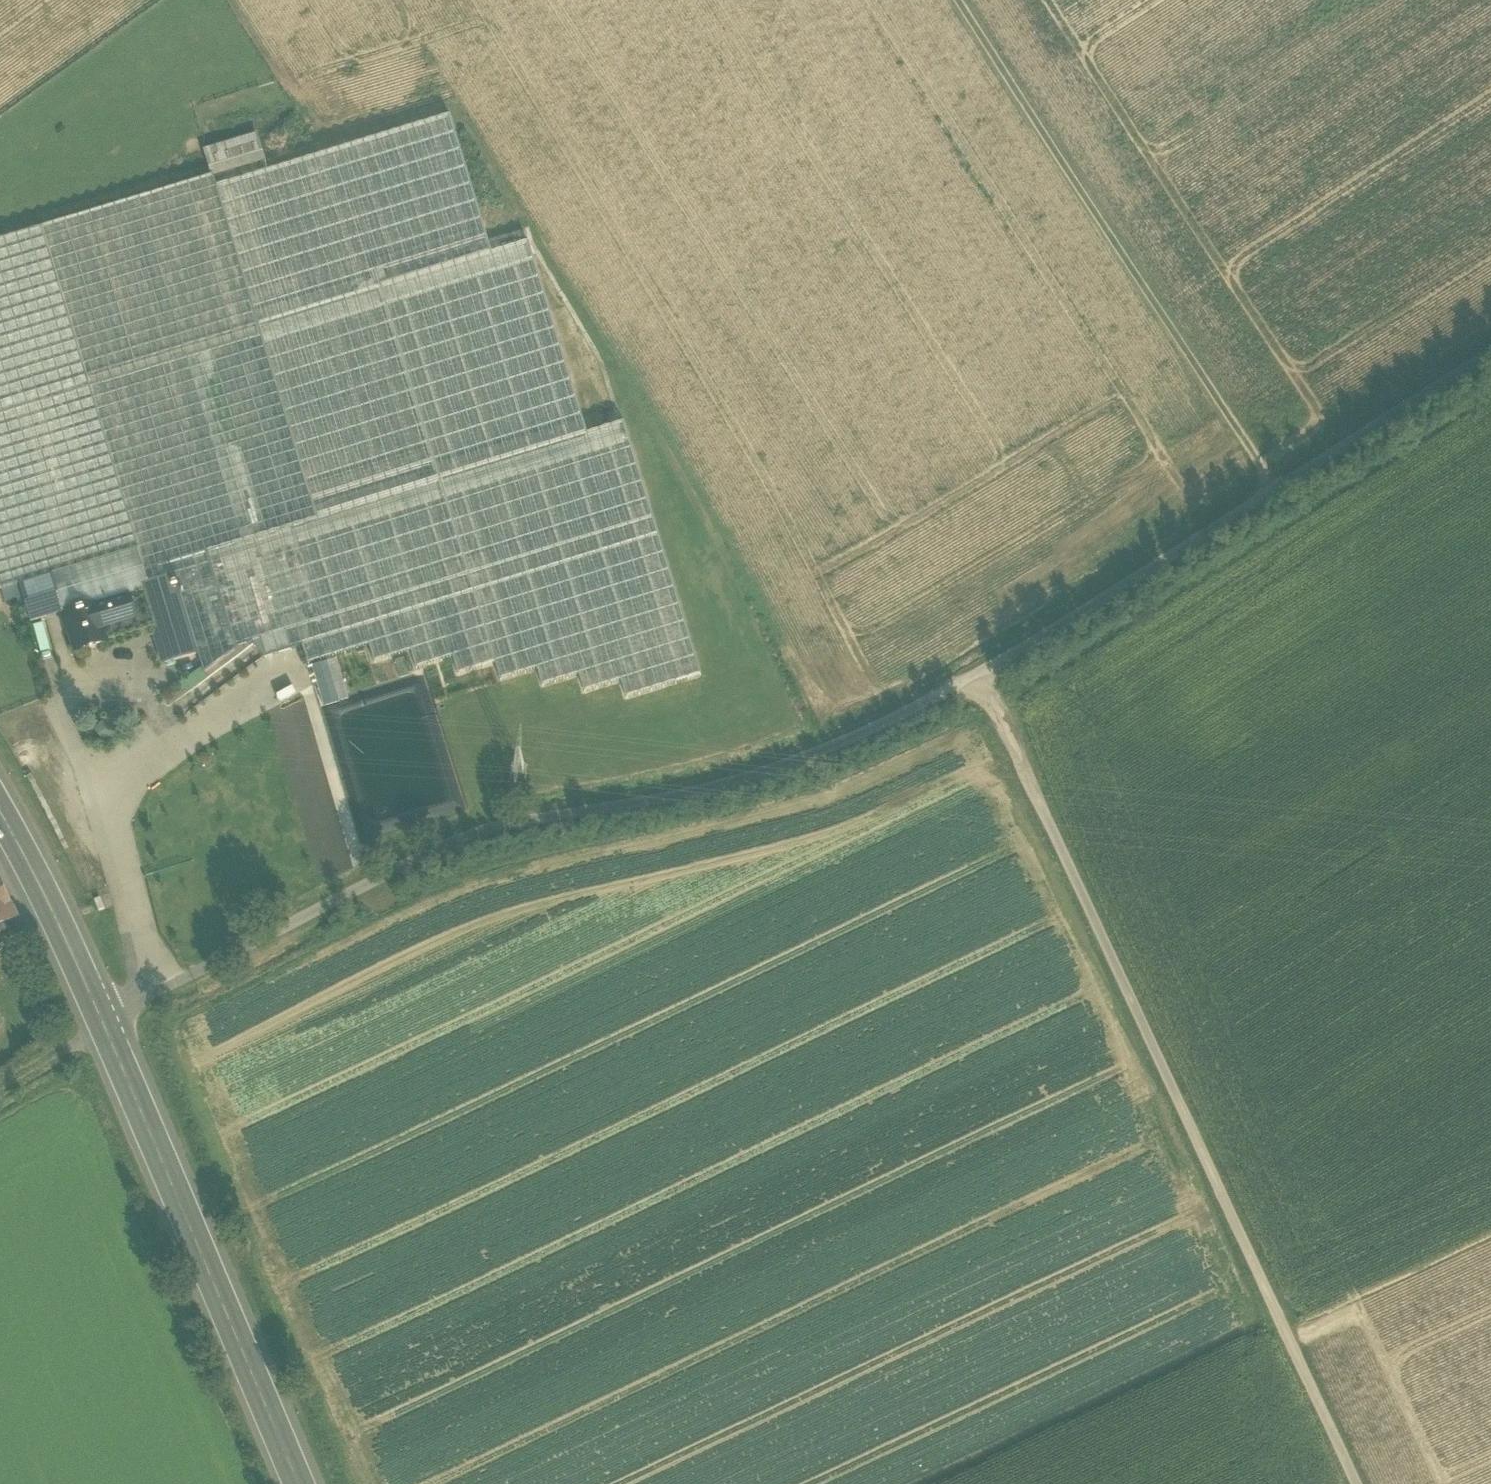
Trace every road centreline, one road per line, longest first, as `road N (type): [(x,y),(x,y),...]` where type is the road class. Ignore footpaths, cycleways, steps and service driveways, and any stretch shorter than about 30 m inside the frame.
road 1 (unclassified): [(981,675),(819,752),(703,789),(448,843),(100,1018)]
road 2 (unclassified): [(981,675),(1356,1483)]
road 3 (unclassified): [(1490,353),(981,675)]
road 4 (track): [(1276,489),(962,0)]
road 5 (secondary): [(298,1483),(100,1018)]
road 6 (secondary): [(100,1018),(0,808)]
road 7 (track): [(0,1089),(77,1043),(100,1018)]

